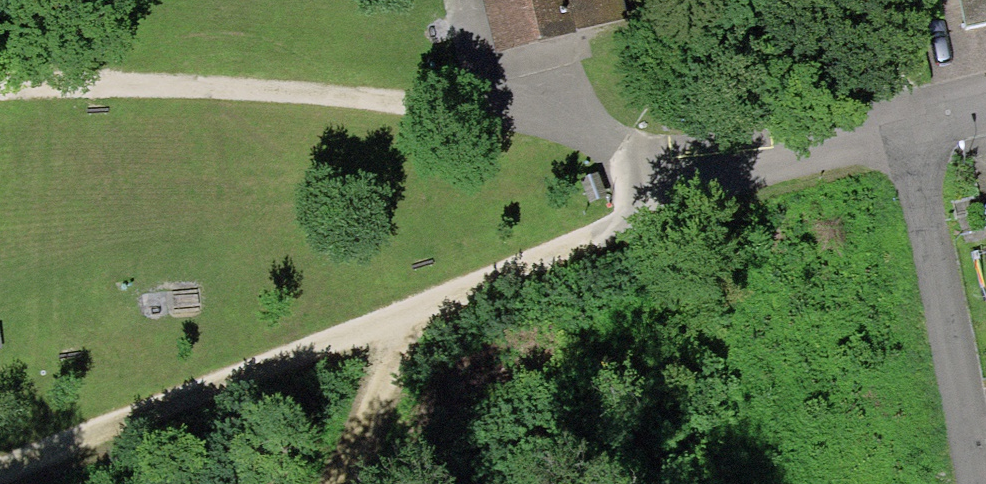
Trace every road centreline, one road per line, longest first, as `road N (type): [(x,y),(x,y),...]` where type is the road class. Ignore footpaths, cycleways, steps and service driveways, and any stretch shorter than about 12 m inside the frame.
road 1 (track): [(671,168),(580,247),(0,472)]
road 2 (track): [(671,168),(611,139),(408,109),(222,88),(0,86)]
road 3 (residential): [(985,110),(886,129),(977,483)]
road 4 (track): [(886,129),(671,168)]
road 5 (track): [(886,129),(871,0)]

